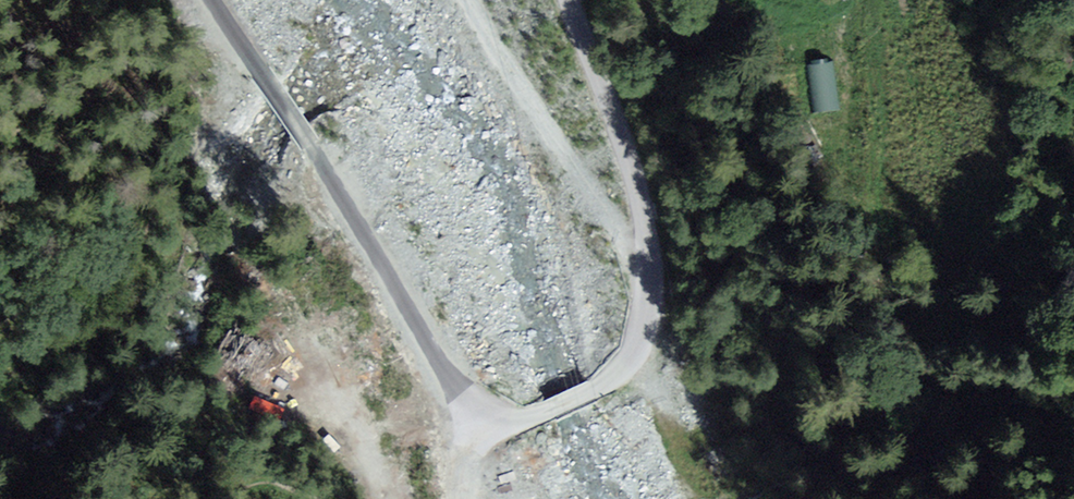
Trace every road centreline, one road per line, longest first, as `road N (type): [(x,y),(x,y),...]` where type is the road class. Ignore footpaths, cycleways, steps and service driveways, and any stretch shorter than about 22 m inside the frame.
road 1 (tertiary): [(213,0),(474,417),(529,418),(598,388),(627,364),(646,313),(644,211),(568,0)]
road 2 (track): [(649,272),(526,98),(469,0)]
road 3 (track): [(317,368),(393,498)]

